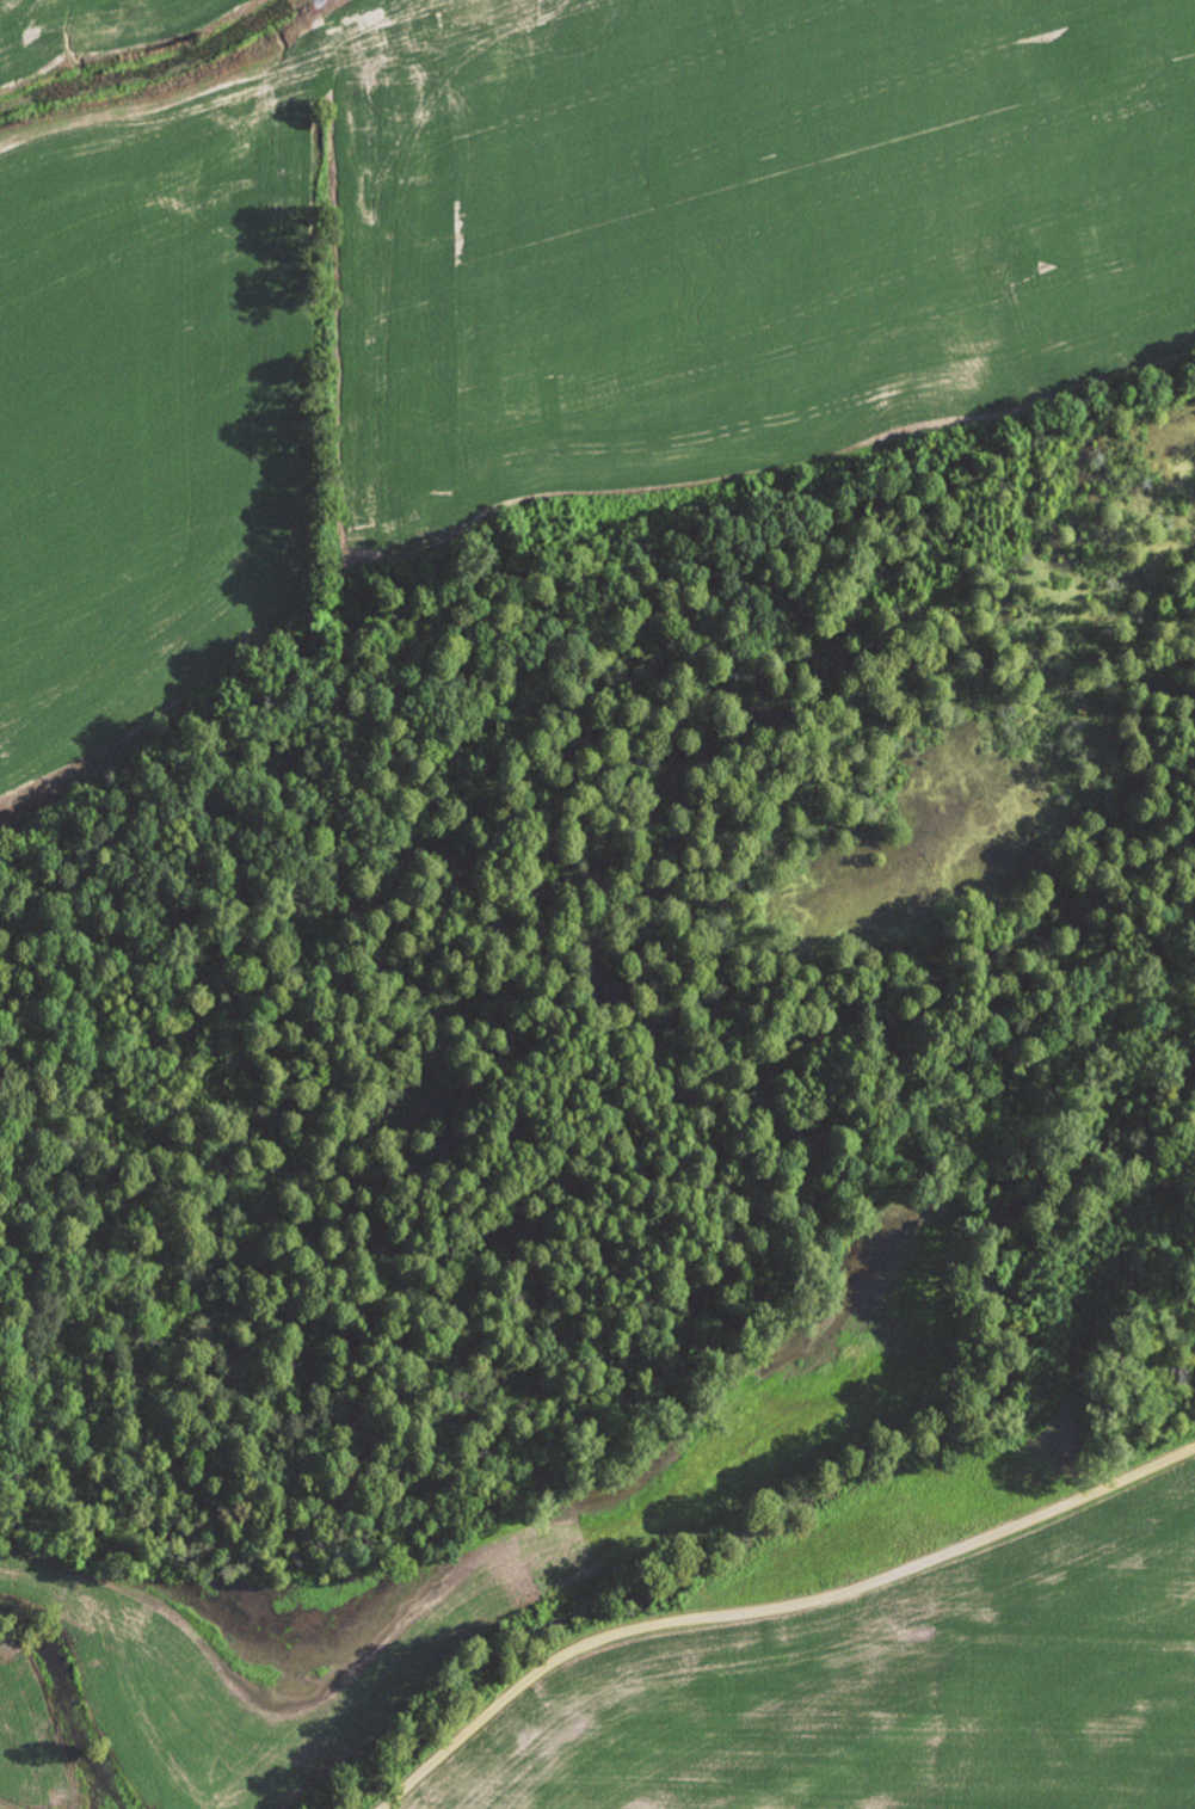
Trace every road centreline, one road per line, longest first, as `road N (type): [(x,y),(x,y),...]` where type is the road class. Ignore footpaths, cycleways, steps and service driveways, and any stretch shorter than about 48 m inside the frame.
road 1 (residential): [(387,1808),(494,1713),(597,1644),(910,1571),(1194,1447)]

